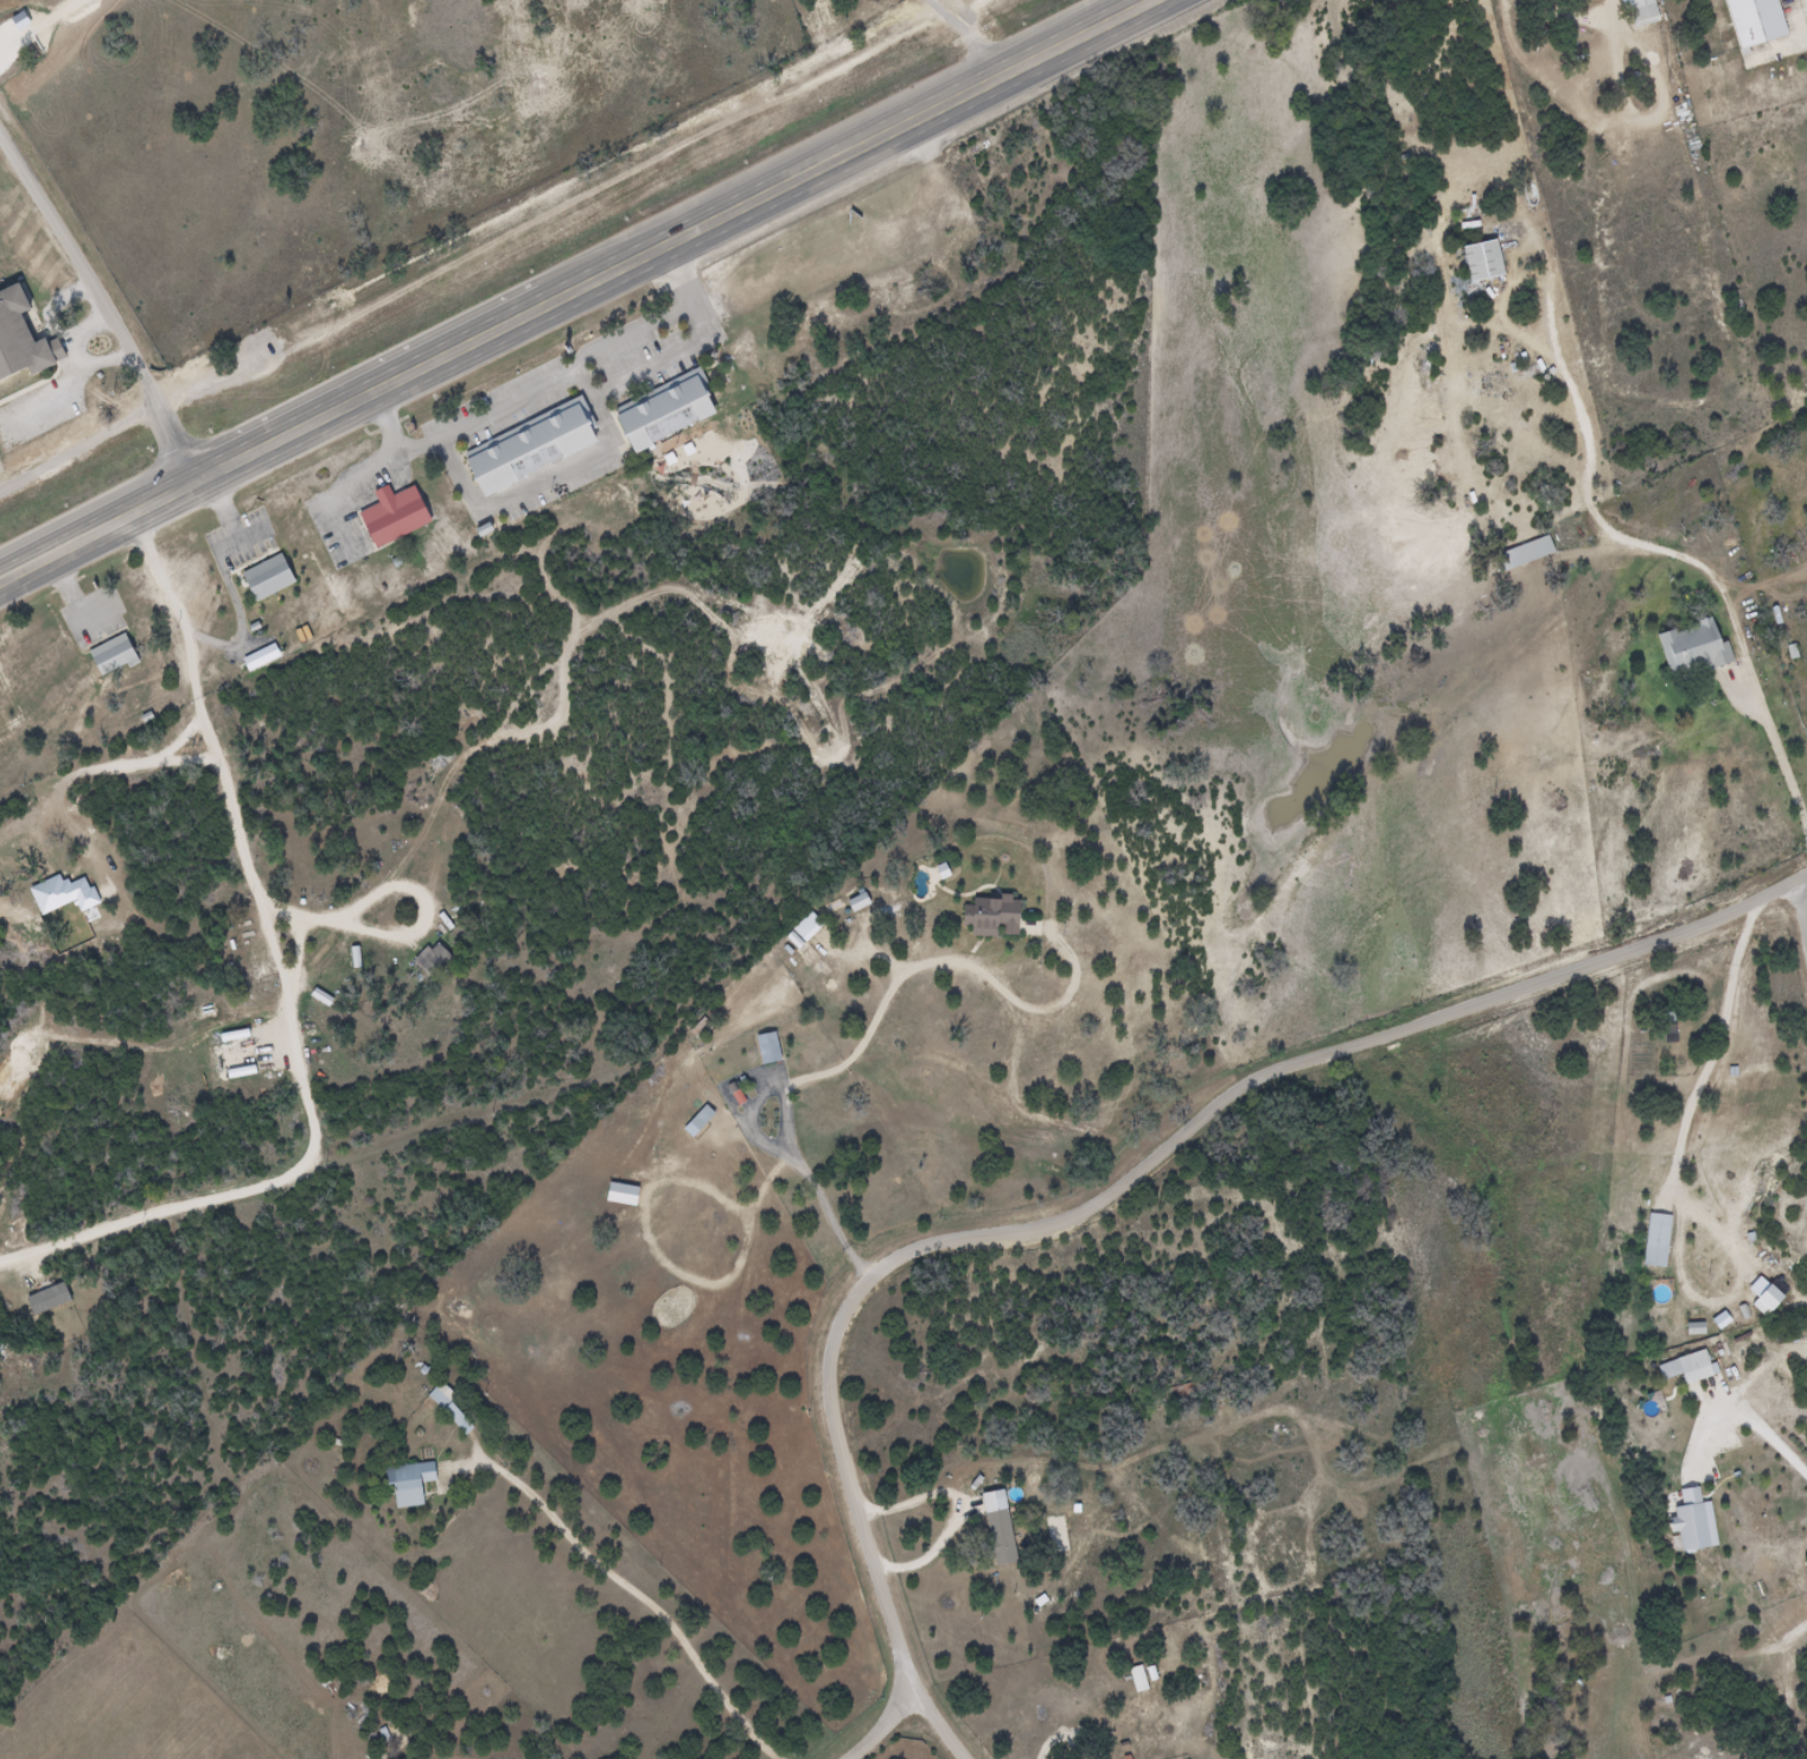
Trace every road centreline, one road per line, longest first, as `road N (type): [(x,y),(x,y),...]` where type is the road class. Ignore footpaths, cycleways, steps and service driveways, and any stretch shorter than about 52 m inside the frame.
road 1 (residential): [(1805,878),(1655,945),(1276,1070),(1234,1092),(1088,1205),(1041,1223),(939,1239),(885,1263),(863,1282),(835,1338),(836,1430),(912,1674),(971,1758)]
road 2 (primary): [(1157,0),(0,581)]
road 3 (residential): [(213,474),(0,109)]

